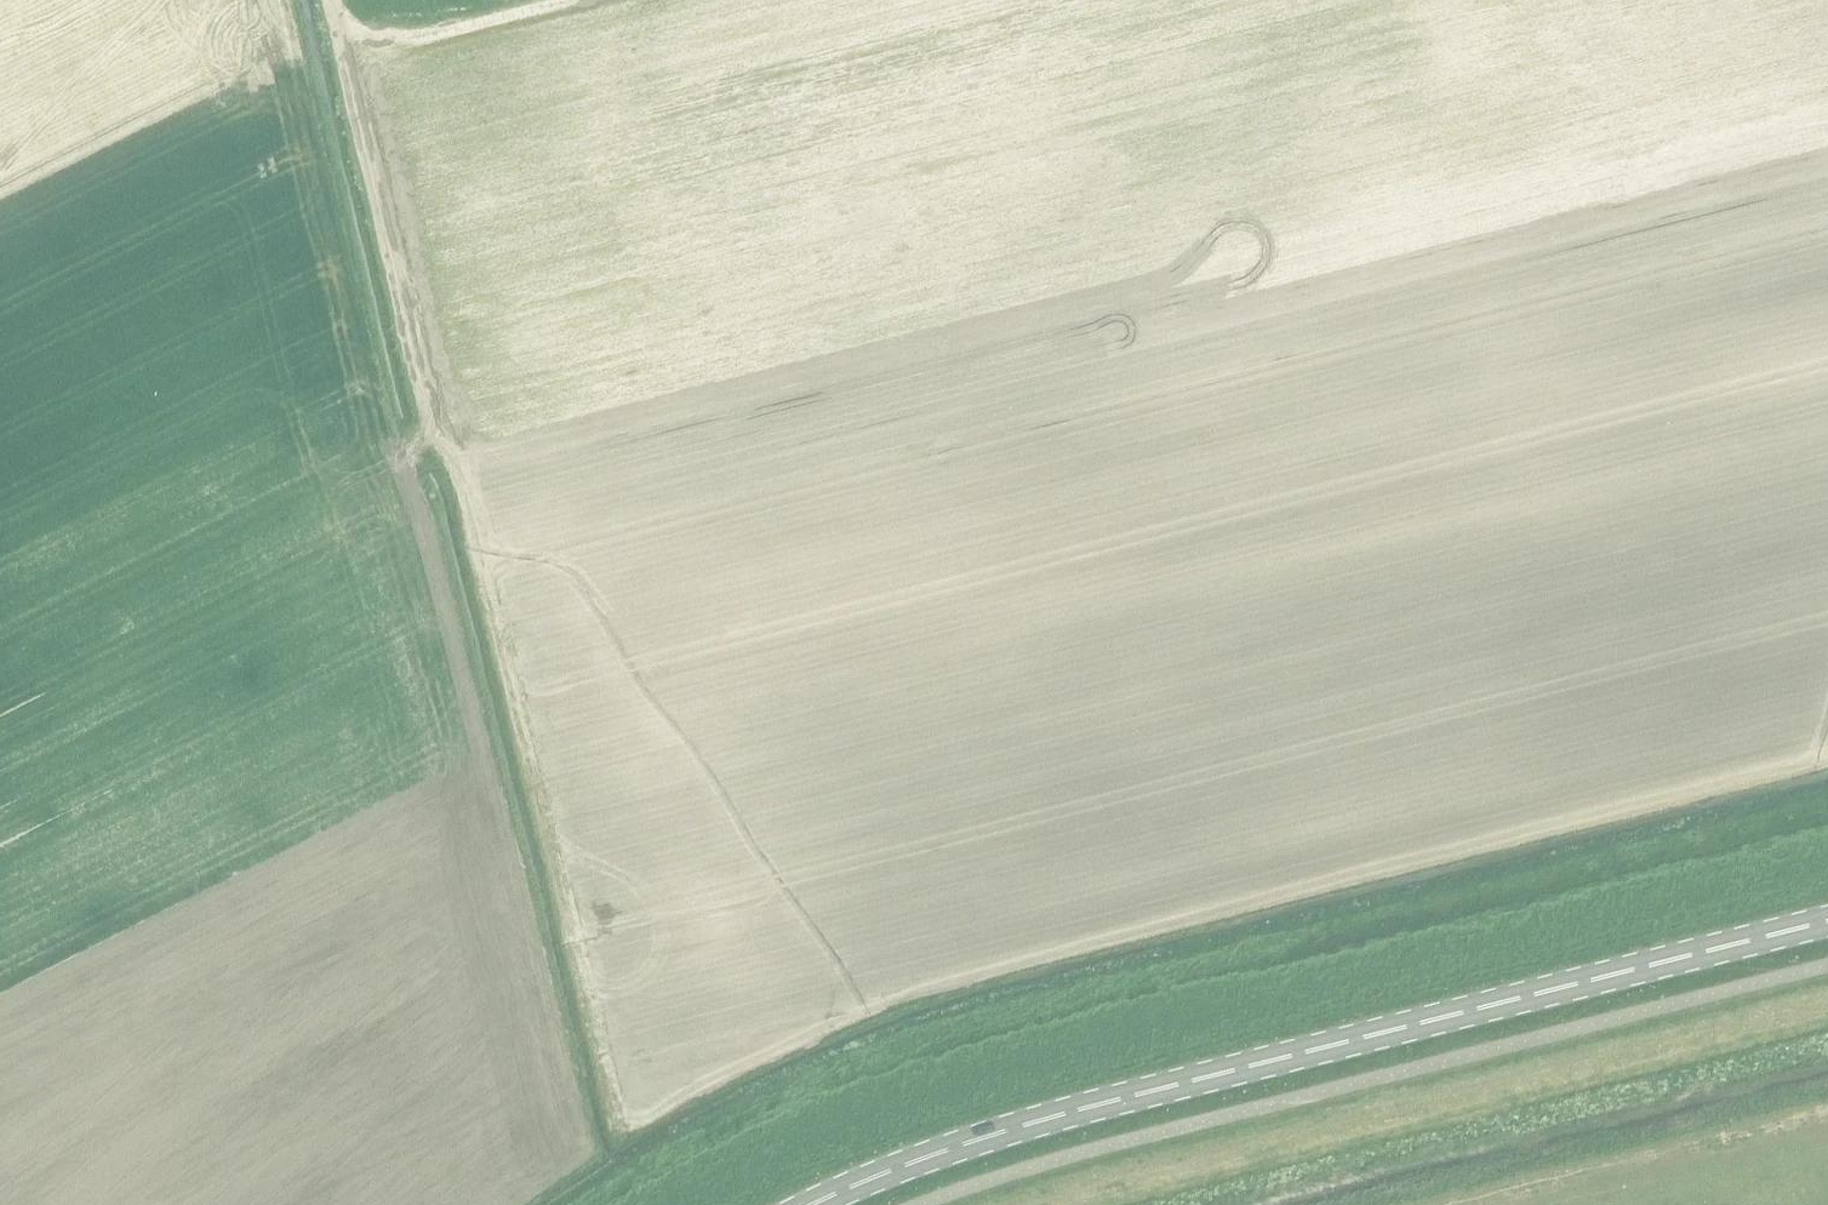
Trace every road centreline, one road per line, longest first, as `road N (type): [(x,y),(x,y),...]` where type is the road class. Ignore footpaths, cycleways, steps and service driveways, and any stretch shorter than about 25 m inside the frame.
road 1 (secondary): [(812,1204),(995,1133),(1827,922)]

